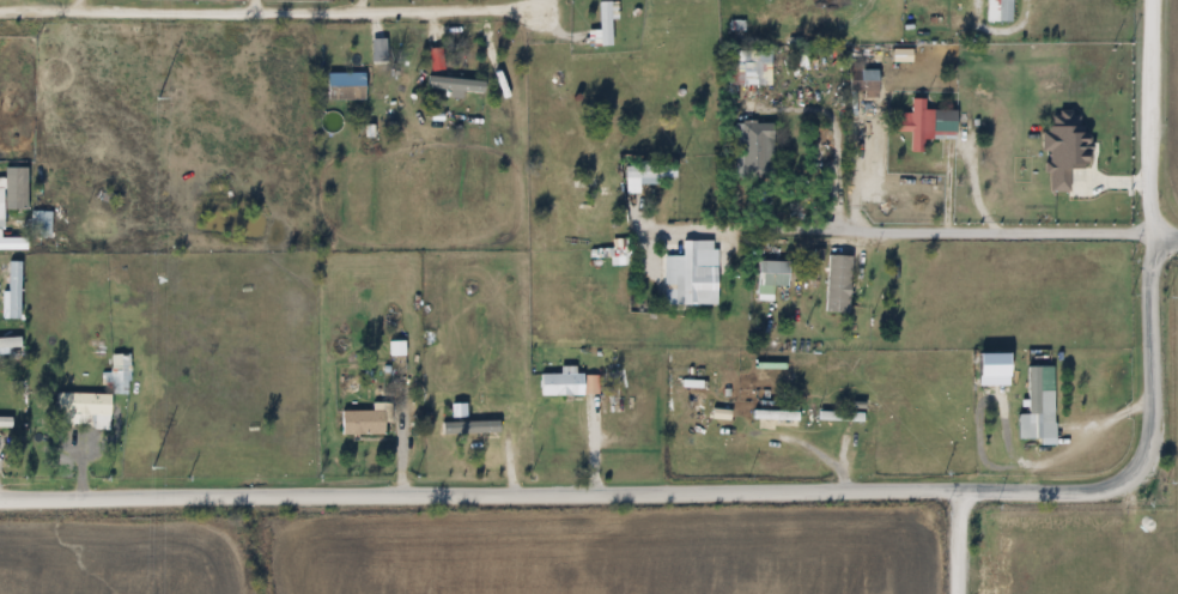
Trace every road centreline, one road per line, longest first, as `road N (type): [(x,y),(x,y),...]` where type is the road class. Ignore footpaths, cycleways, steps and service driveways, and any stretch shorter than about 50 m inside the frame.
road 1 (residential): [(0,510),(957,493)]
road 2 (residential): [(957,493),(1088,495),(1124,477),(1137,456),(1141,0)]
road 3 (residential): [(0,10),(539,12)]
road 4 (residential): [(1143,235),(634,232)]

